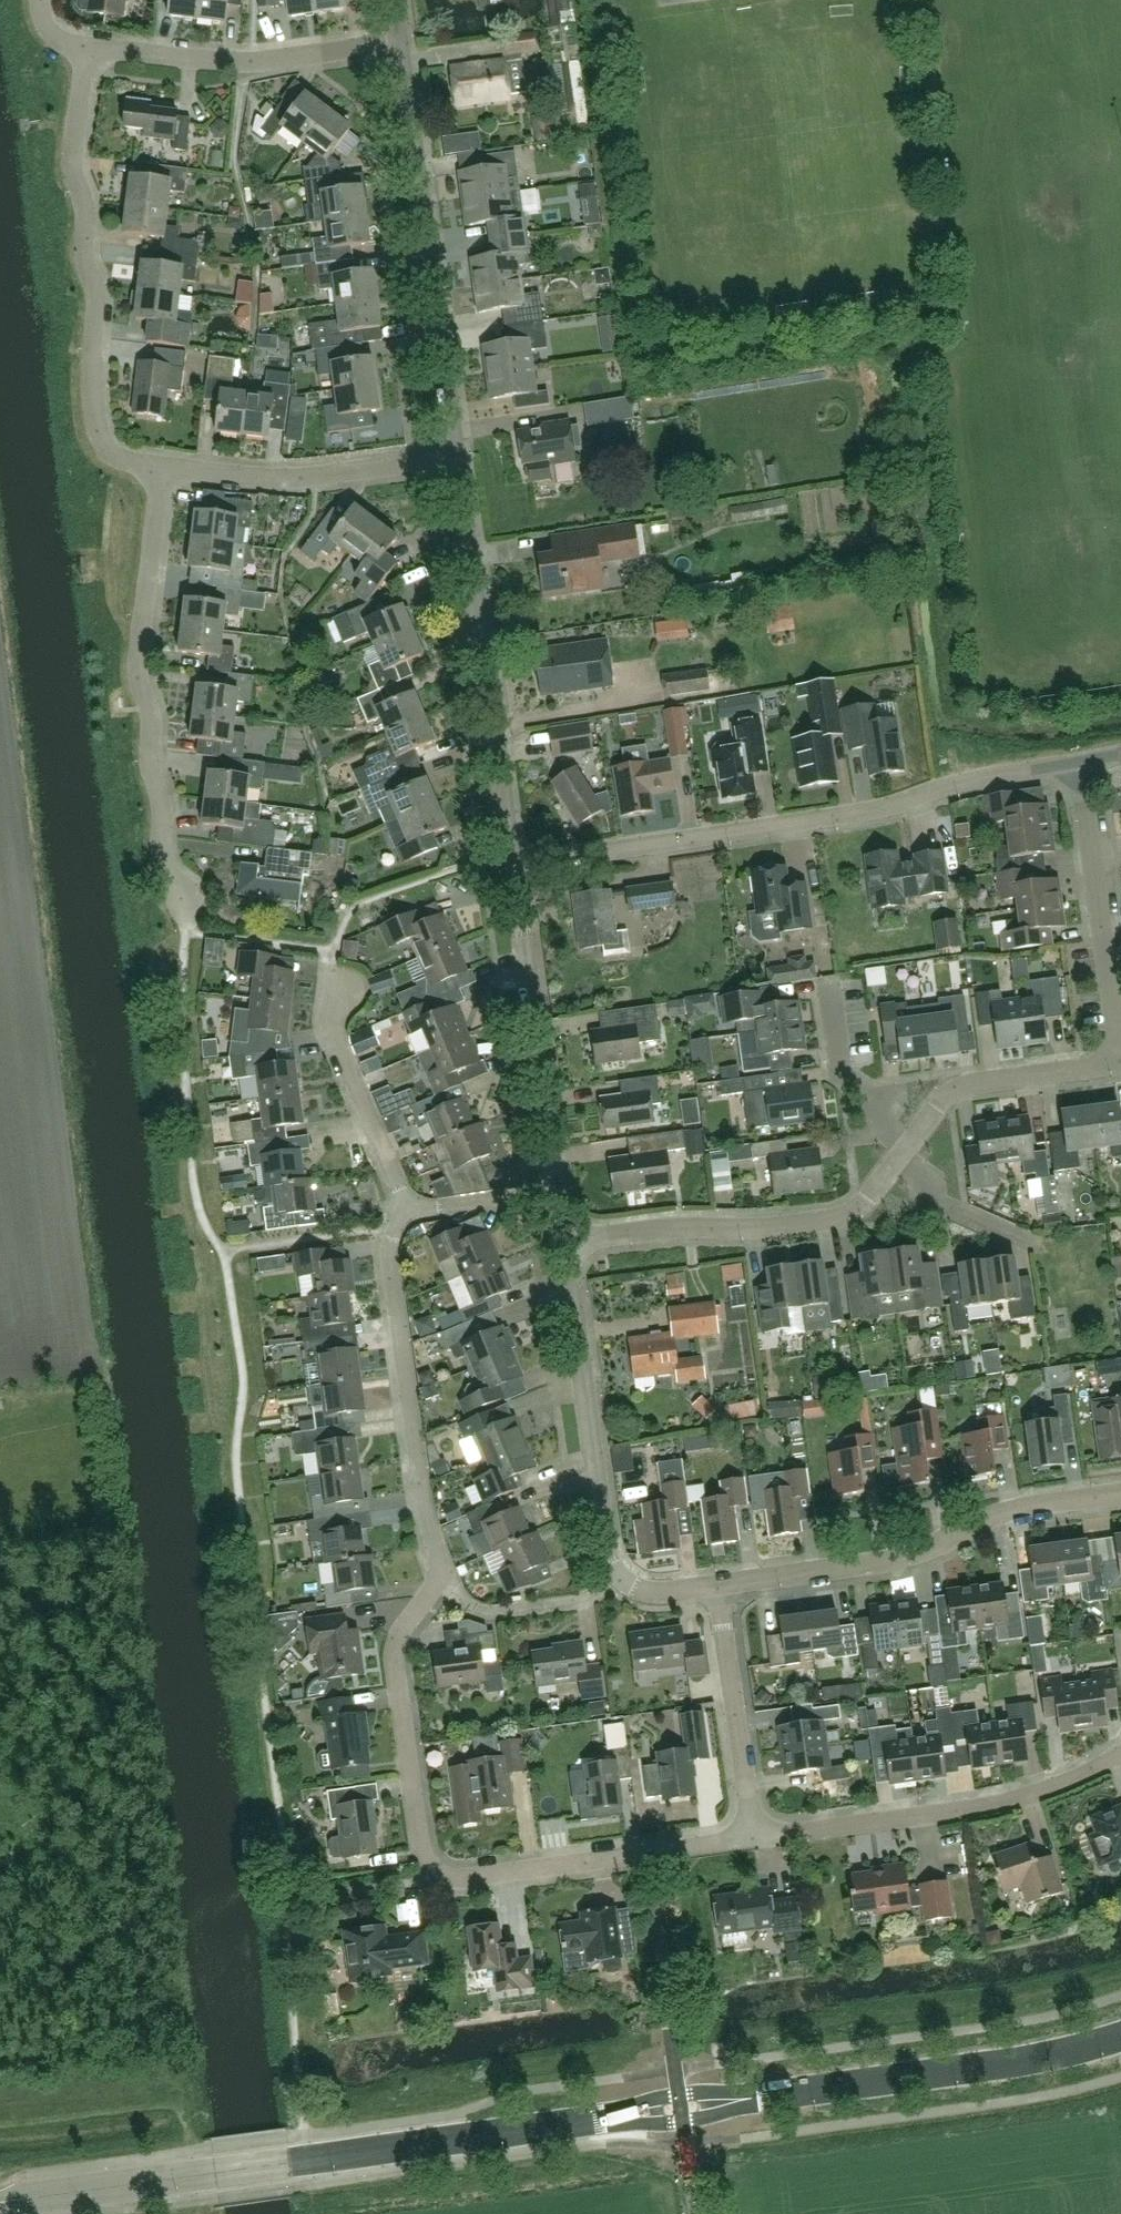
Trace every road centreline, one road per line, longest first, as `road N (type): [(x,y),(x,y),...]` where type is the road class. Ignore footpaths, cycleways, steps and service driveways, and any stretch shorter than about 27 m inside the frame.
road 1 (tertiary): [(0,2206),(992,2066),(1120,2038)]
road 2 (unclassified): [(516,866),(840,819),(970,776),(1083,762)]
road 3 (unclassified): [(645,1851),(467,1879),(430,1871),(418,1839),(394,1646),(439,1570)]
road 4 (unclassified): [(184,934),(158,837),(154,733),(136,674),(162,468)]
road 5 (residential): [(162,468),(114,454),(93,423),(95,297),(82,262),(84,203),(74,155),(90,52)]
road 6 (residential): [(516,866),(459,445)]
road 7 (residential): [(459,445),(404,48)]
road 8 (unclassified): [(1120,1494),(1002,1513),(900,1557),(731,1571)]
road 9 (unclassified): [(564,1228),(825,1215),(869,1184),(911,1134)]
road 10 (unclassified): [(756,1832),(954,1805),(1073,1769),(1120,1742)]
road 11 (unclassified): [(439,1570),(418,1486),(396,1210)]
road 12 (residential): [(620,1563),(604,1529),(564,1228)]
road 13 (residential): [(557,1194),(516,866)]
road 14 (residential): [(90,52),(218,63),(404,48)]
road 15 (unclassified): [(162,468),(293,477),(459,445)]
road 16 (unclassified): [(1118,1059),(1083,762)]
road 17 (unclassified): [(756,1832),(731,1571)]
road 18 (unclassified): [(396,1210),(344,1049),(341,1009),(352,970)]
road 19 (unclassified): [(911,1134),(967,1086),(1118,1059)]
road 20 (unclassified): [(620,1563),(542,1604),(481,1613),(439,1570)]
road 21 (unclassified): [(911,1134),(862,1091),(848,977)]
road 22 (unclassified): [(911,1134),(925,1180),(943,1203),(1021,1242)]
road 23 (unclassified): [(396,1210),(557,1194)]

